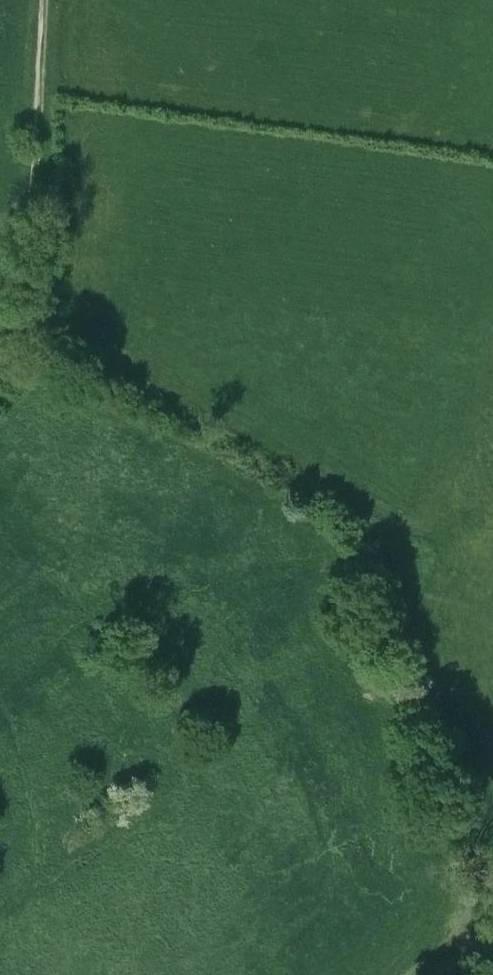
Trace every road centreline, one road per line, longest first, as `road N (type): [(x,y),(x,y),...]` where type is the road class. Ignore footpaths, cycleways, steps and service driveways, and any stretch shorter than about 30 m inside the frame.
road 1 (track): [(46,0),(35,183),(0,353)]

